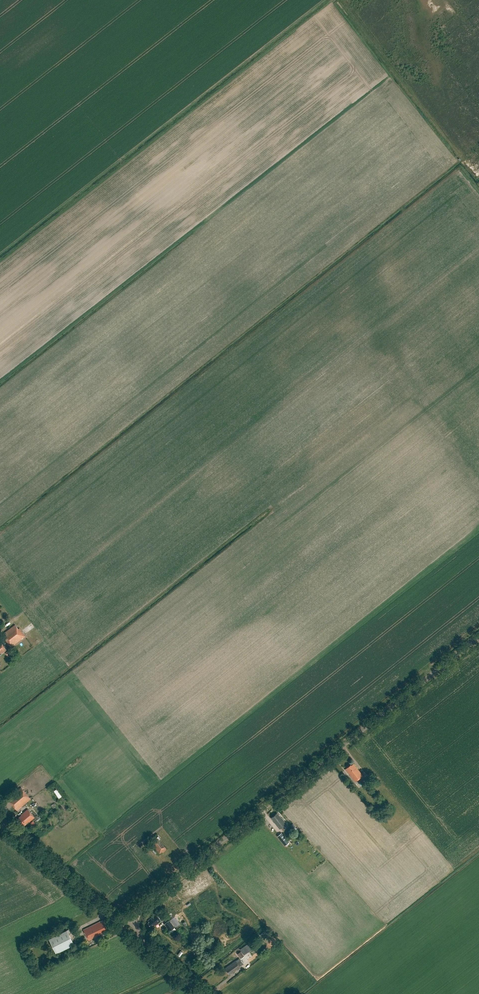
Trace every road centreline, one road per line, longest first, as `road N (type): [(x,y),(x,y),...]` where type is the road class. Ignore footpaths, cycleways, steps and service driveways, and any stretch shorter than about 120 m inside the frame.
road 1 (unclassified): [(134,921),(146,902),(478,637)]
road 2 (track): [(0,250),(319,0)]
road 3 (unclassified): [(134,921),(113,916),(0,818)]

